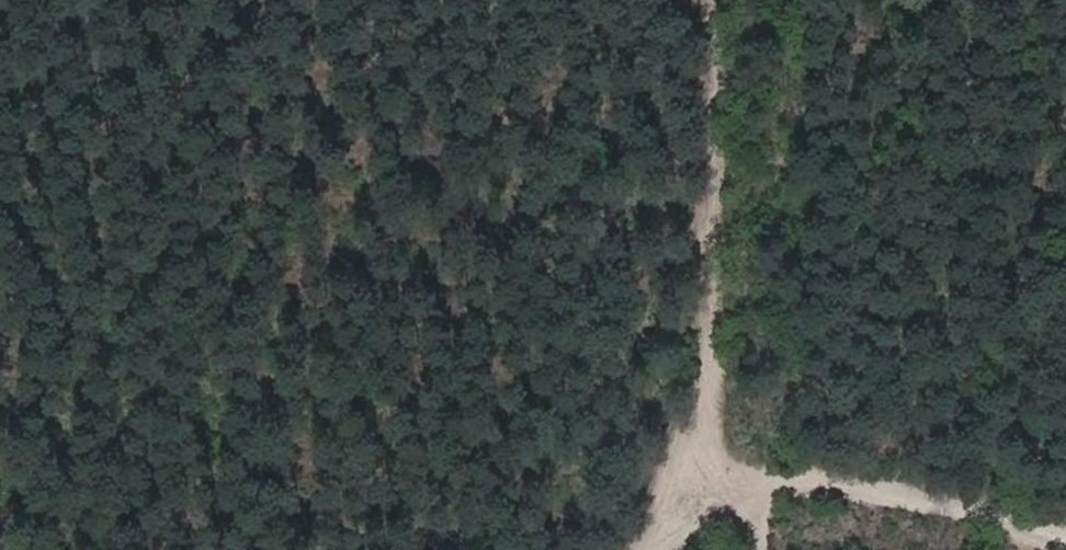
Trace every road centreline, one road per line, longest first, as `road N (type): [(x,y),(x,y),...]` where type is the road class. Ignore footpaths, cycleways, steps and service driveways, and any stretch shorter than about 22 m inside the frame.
road 1 (track): [(1065,534),(700,456),(636,549)]
road 2 (track): [(700,456),(710,0)]

